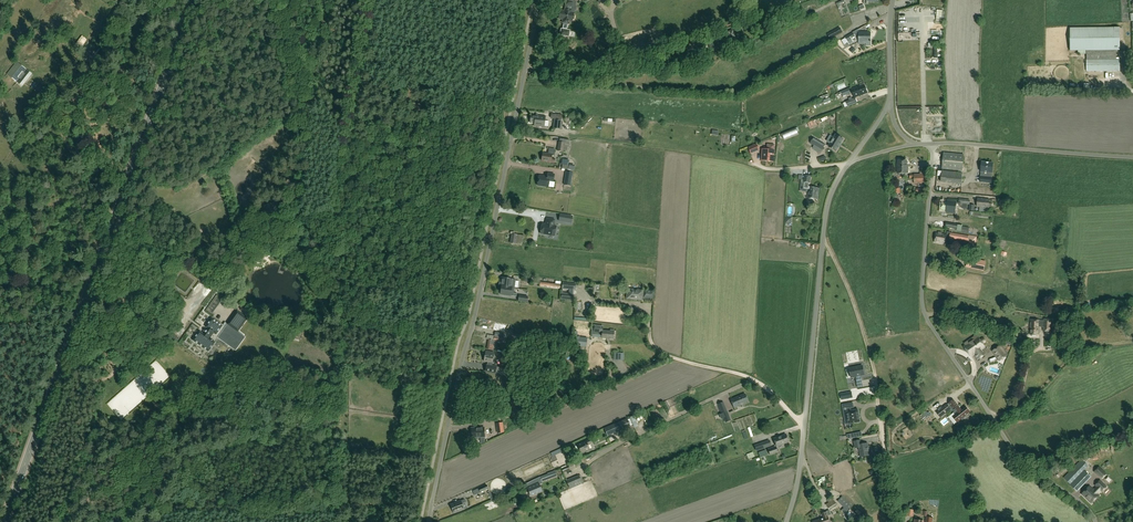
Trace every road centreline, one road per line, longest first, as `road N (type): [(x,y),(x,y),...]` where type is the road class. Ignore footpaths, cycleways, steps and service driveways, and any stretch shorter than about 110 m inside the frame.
road 1 (secondary): [(4,521),(194,0)]
road 2 (unclassified): [(428,521),(539,0)]
road 3 (unclassified): [(1095,521),(1019,457),(929,323),(921,297),(932,143)]
road 4 (unclassified): [(786,521),(801,461),(825,218),(849,163)]
road 5 (unclassified): [(1132,156),(932,143)]
road 6 (track): [(1013,410),(1081,353),(1132,341)]

